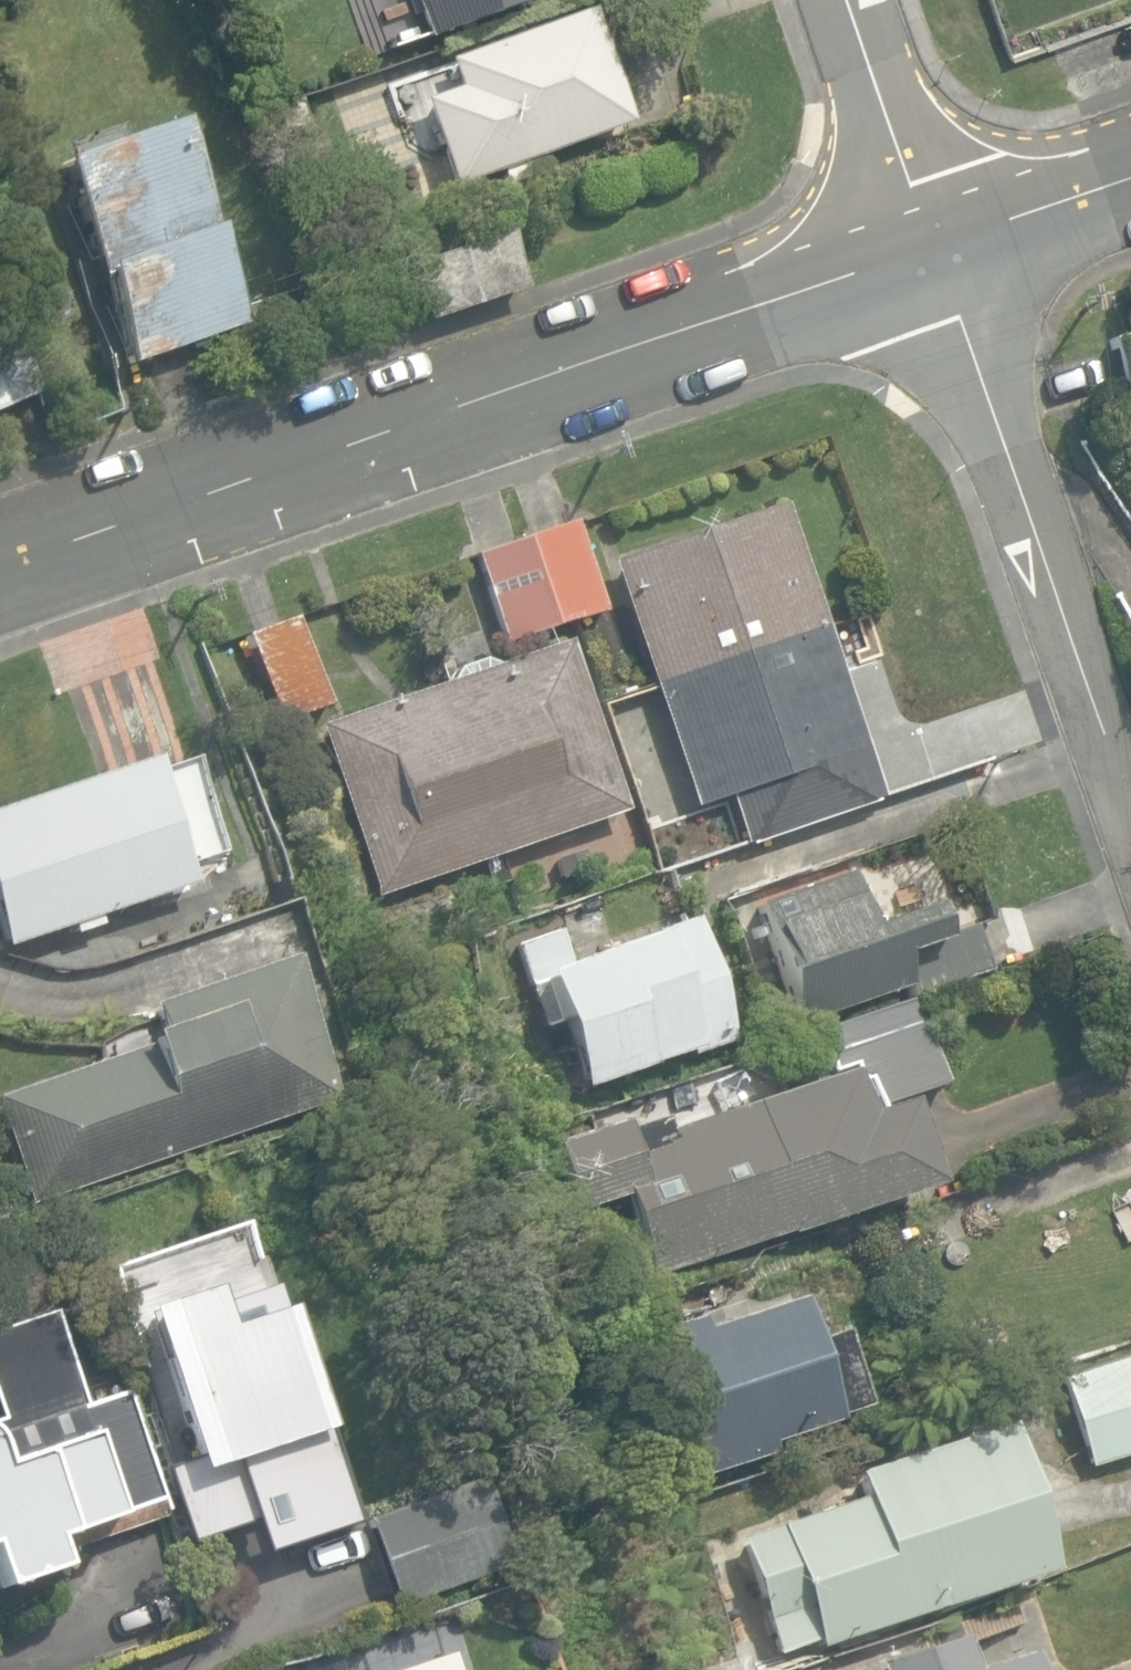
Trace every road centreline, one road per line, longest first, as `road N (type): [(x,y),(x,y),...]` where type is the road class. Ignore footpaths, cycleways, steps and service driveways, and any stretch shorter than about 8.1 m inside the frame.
road 1 (residential): [(942,265),(0,586)]
road 2 (residential): [(942,265),(1130,810)]
road 3 (residential): [(849,0),(942,265)]
road 4 (residential): [(1130,196),(942,265)]

